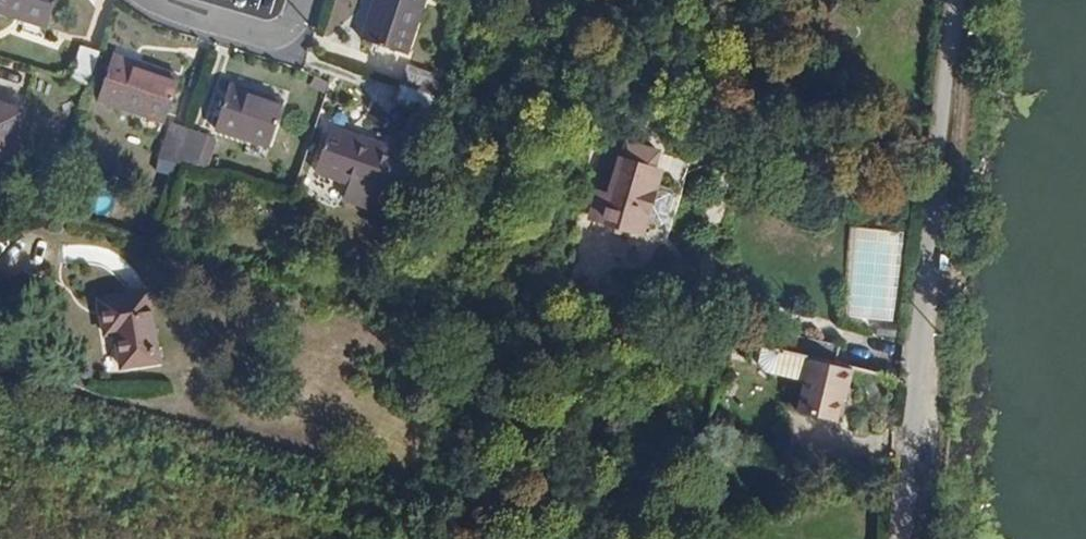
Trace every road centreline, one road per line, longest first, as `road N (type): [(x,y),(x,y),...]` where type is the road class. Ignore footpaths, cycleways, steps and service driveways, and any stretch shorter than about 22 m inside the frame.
road 1 (residential): [(957,0),(908,538)]
road 2 (residential): [(303,0),(292,29),(269,36),(162,0)]

